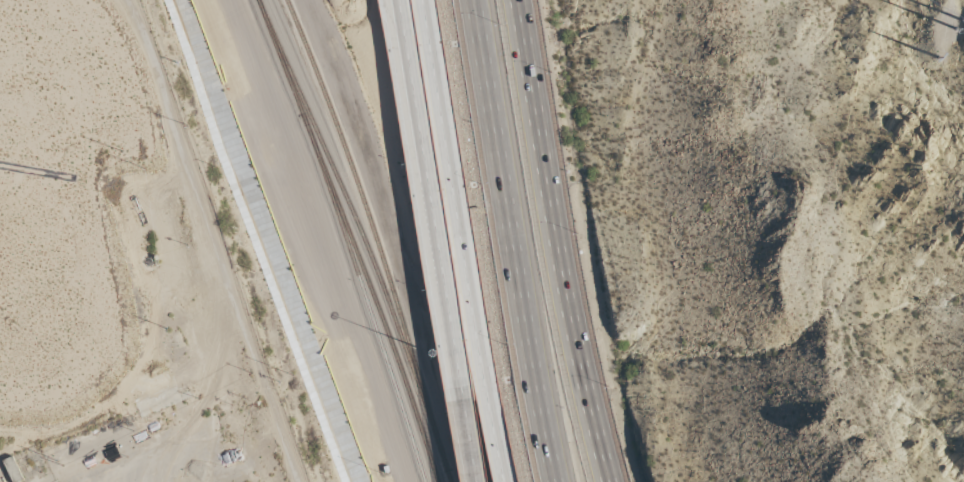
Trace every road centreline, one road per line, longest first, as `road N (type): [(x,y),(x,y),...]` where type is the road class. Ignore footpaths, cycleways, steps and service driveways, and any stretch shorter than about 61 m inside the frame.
road 1 (motorway): [(610,481),(556,236),(519,0)]
road 2 (motorway): [(475,0),(557,481)]
road 3 (motorway): [(401,0),(465,415)]
road 4 (motorway): [(496,411),(429,0)]

